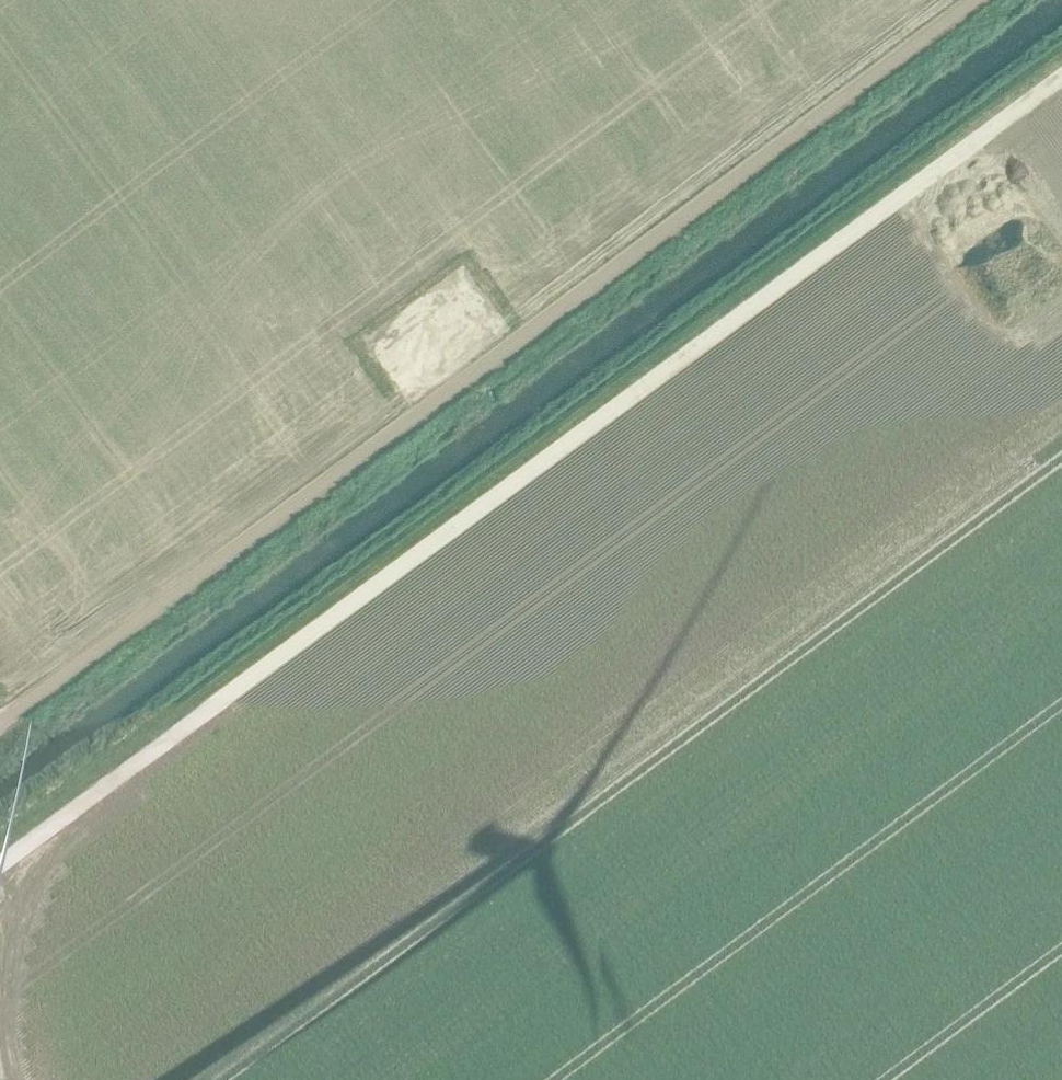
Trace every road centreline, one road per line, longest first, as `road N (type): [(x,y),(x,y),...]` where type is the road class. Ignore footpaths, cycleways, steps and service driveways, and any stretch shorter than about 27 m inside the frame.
road 1 (track): [(971,0),(0,722)]

